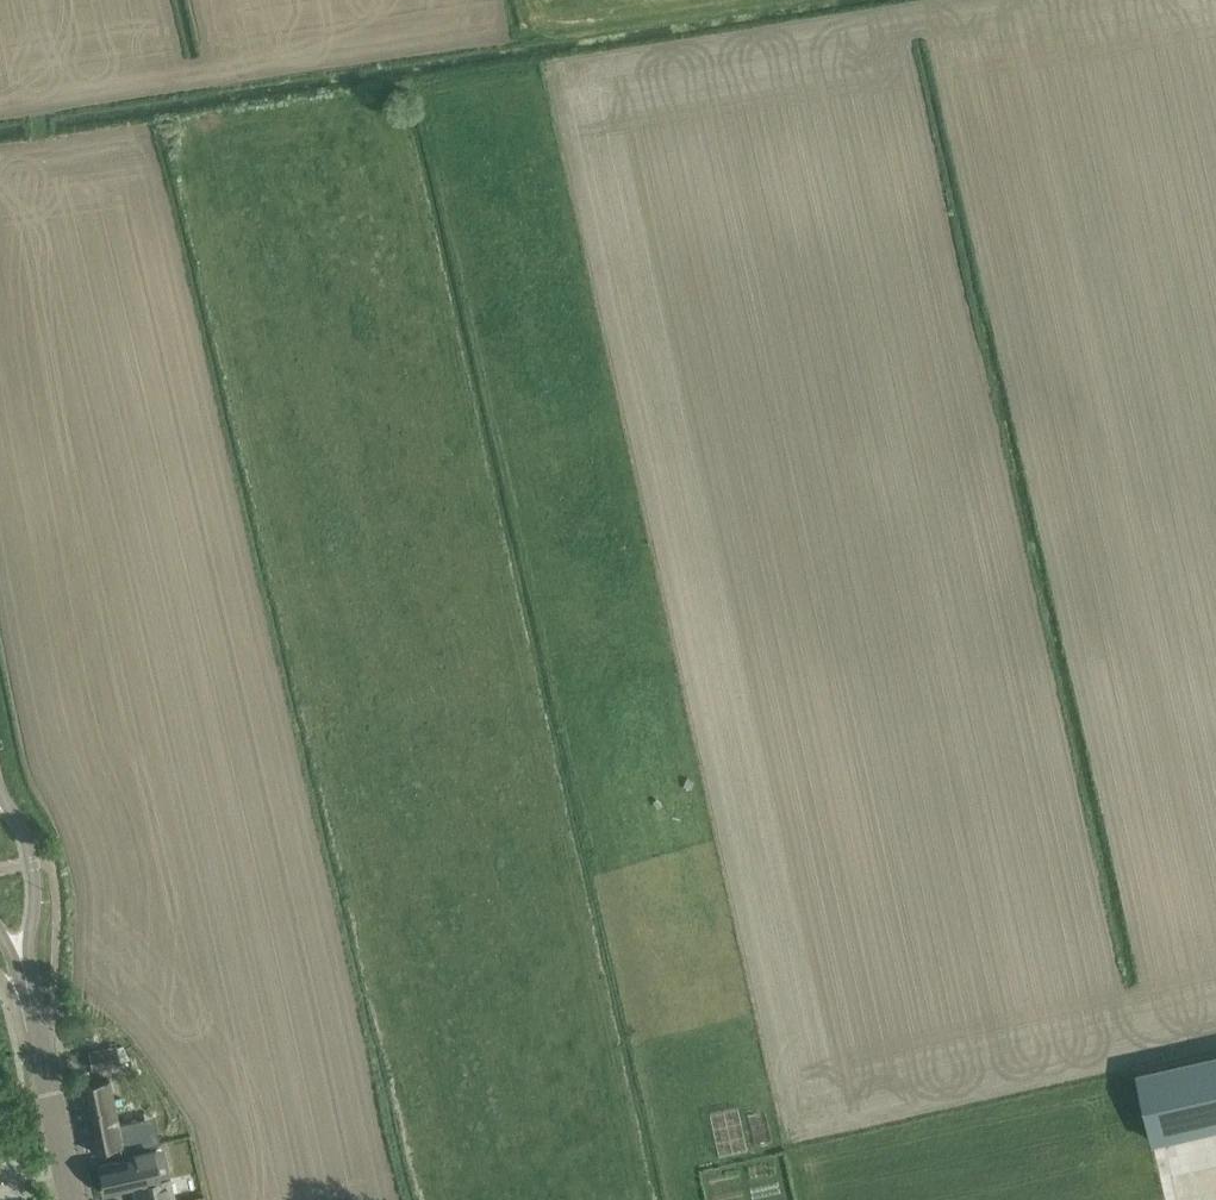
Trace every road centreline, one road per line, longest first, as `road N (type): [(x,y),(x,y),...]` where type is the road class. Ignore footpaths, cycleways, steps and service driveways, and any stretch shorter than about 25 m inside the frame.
road 1 (tertiary): [(73,1199),(24,970)]
road 2 (tertiary): [(24,970),(34,864),(0,789)]

